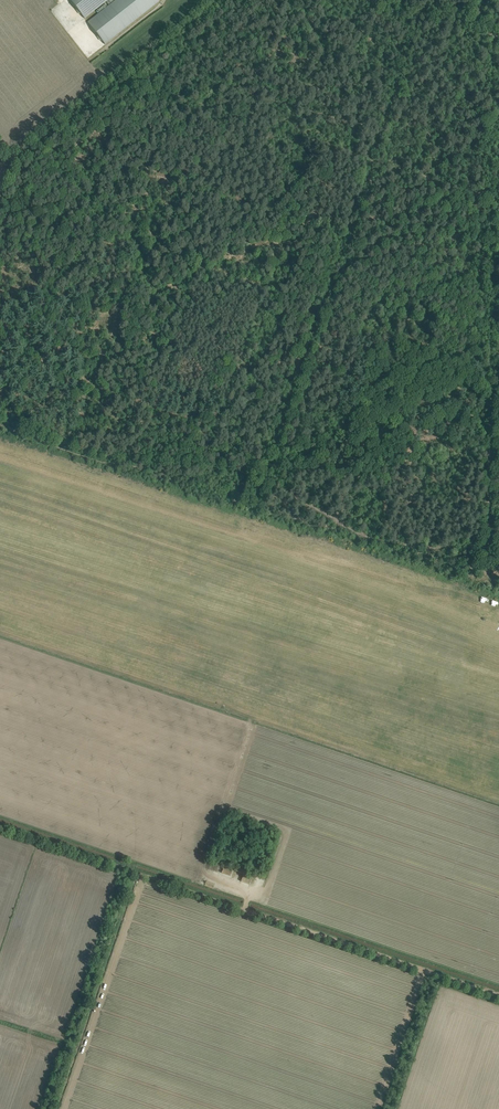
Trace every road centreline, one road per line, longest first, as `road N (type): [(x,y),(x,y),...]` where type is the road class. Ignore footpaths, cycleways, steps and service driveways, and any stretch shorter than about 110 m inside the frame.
road 1 (track): [(217,885),(248,899),(247,912),(498,997)]

